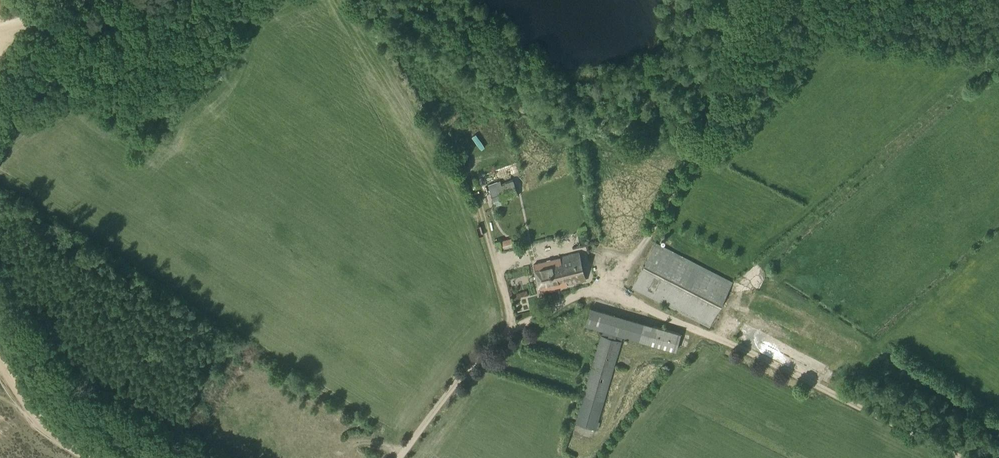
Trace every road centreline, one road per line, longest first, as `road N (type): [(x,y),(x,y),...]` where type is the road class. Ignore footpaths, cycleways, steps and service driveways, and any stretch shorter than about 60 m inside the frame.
road 1 (track): [(401,457),(483,353),(515,327),(571,295),(614,294),(957,457)]
road 2 (track): [(763,0),(624,298)]
road 3 (track): [(515,327),(472,175)]
road 4 (track): [(0,358),(49,432),(100,457)]

